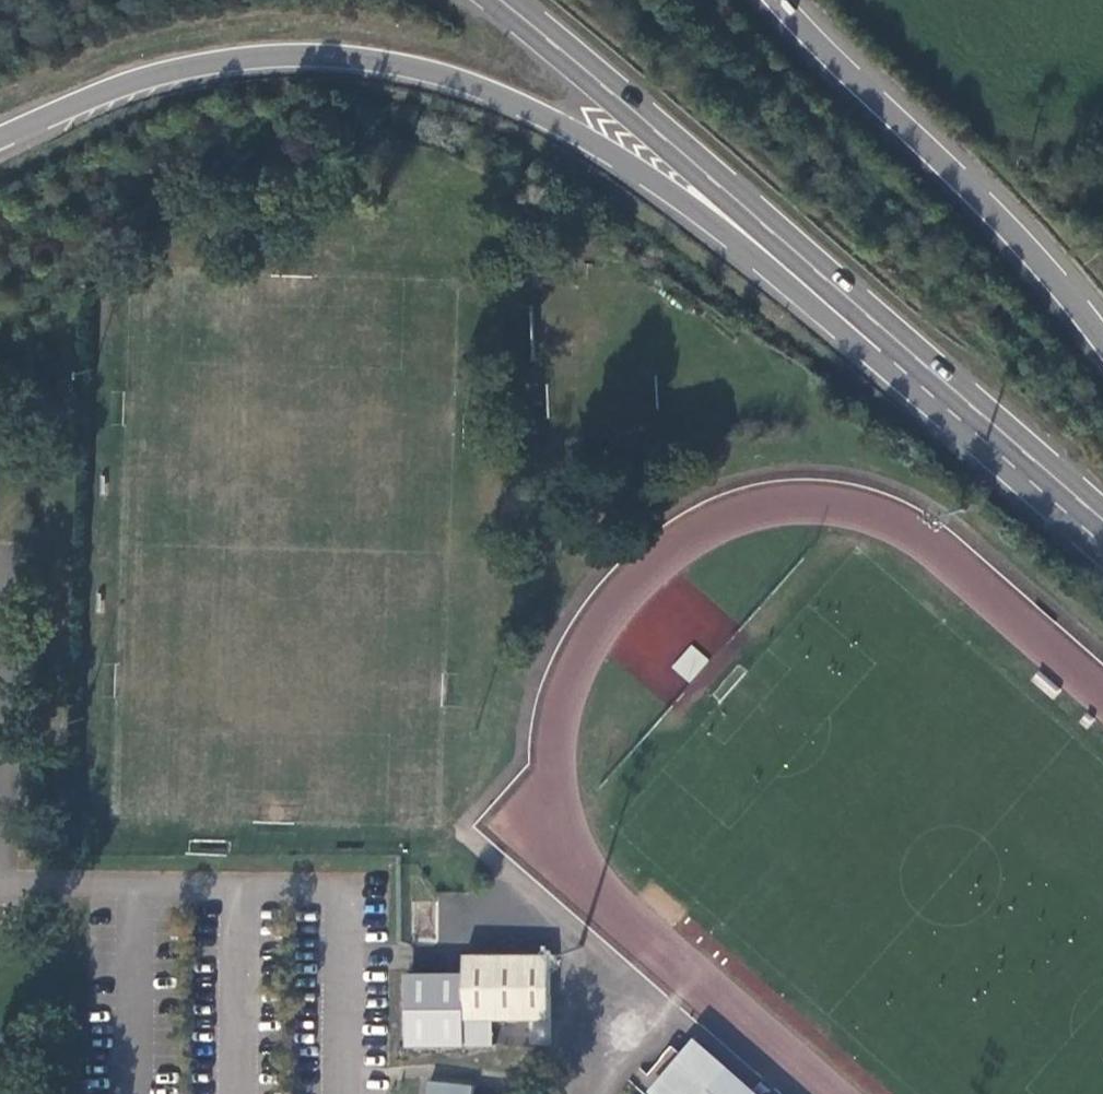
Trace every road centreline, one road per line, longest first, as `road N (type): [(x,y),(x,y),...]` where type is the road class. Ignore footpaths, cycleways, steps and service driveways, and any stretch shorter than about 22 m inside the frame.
road 1 (primary): [(0,138),(121,85),(247,61),(347,62),(447,82),(574,137),(654,186),(869,359),(1087,509)]
road 2 (primary): [(1087,509),(754,202),(502,0)]
road 3 (primary): [(1102,348),(979,203),(775,0)]

